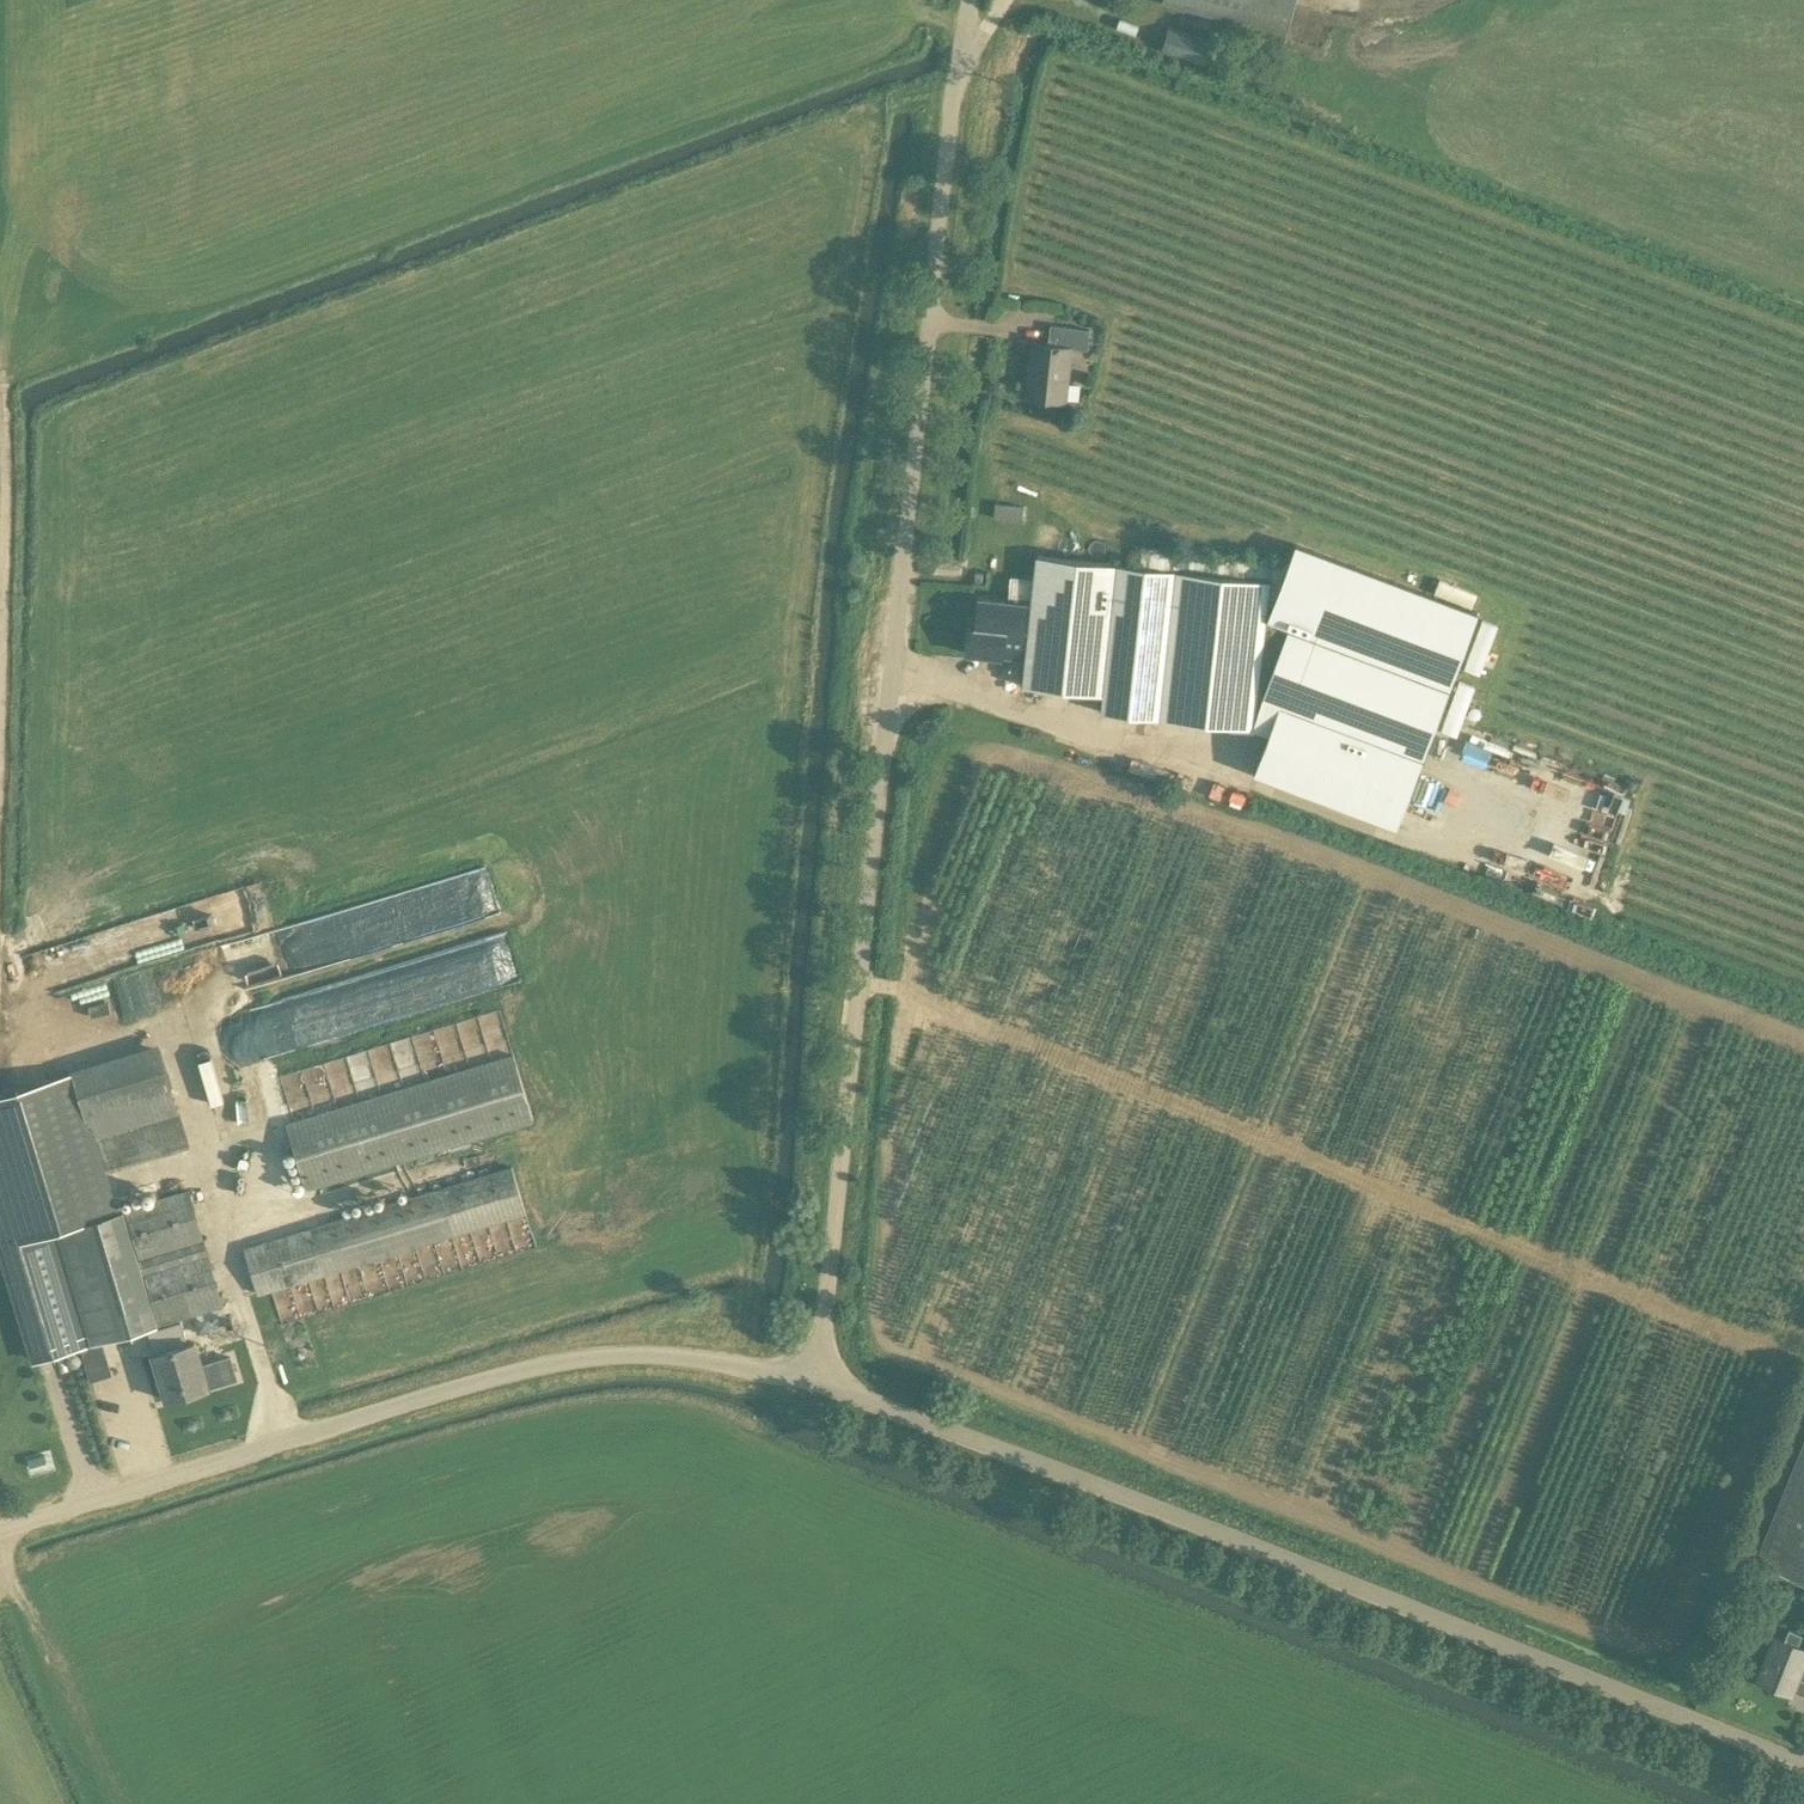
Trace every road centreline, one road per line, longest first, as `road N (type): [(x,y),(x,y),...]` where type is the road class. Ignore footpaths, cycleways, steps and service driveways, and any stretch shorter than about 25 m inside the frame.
road 1 (unclassified): [(819,1381),(968,0)]
road 2 (unclassified): [(1803,1763),(819,1381)]
road 3 (unclassified): [(0,1535),(585,1361),(665,1358),(819,1381)]

